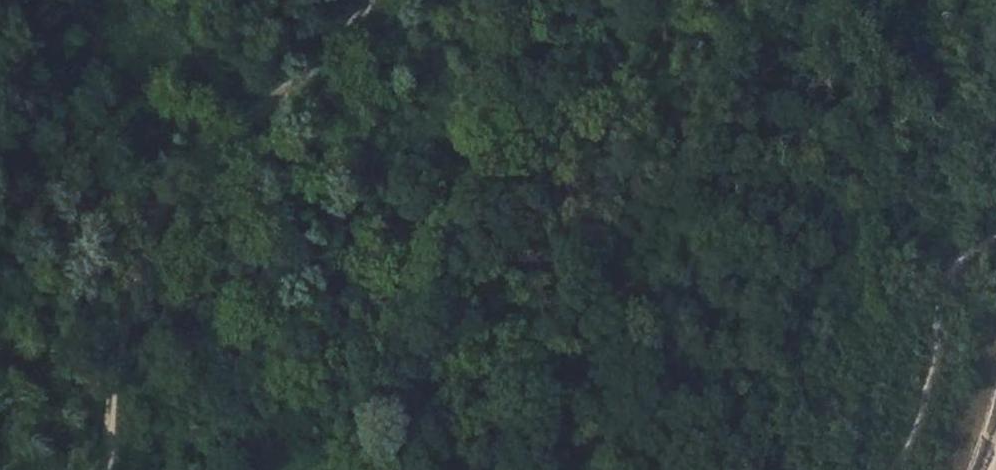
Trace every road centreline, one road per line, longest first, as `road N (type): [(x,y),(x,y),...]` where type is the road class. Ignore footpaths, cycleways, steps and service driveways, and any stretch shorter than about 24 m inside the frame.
road 1 (track): [(365,0),(339,49),(187,172),(142,259),(100,469)]

